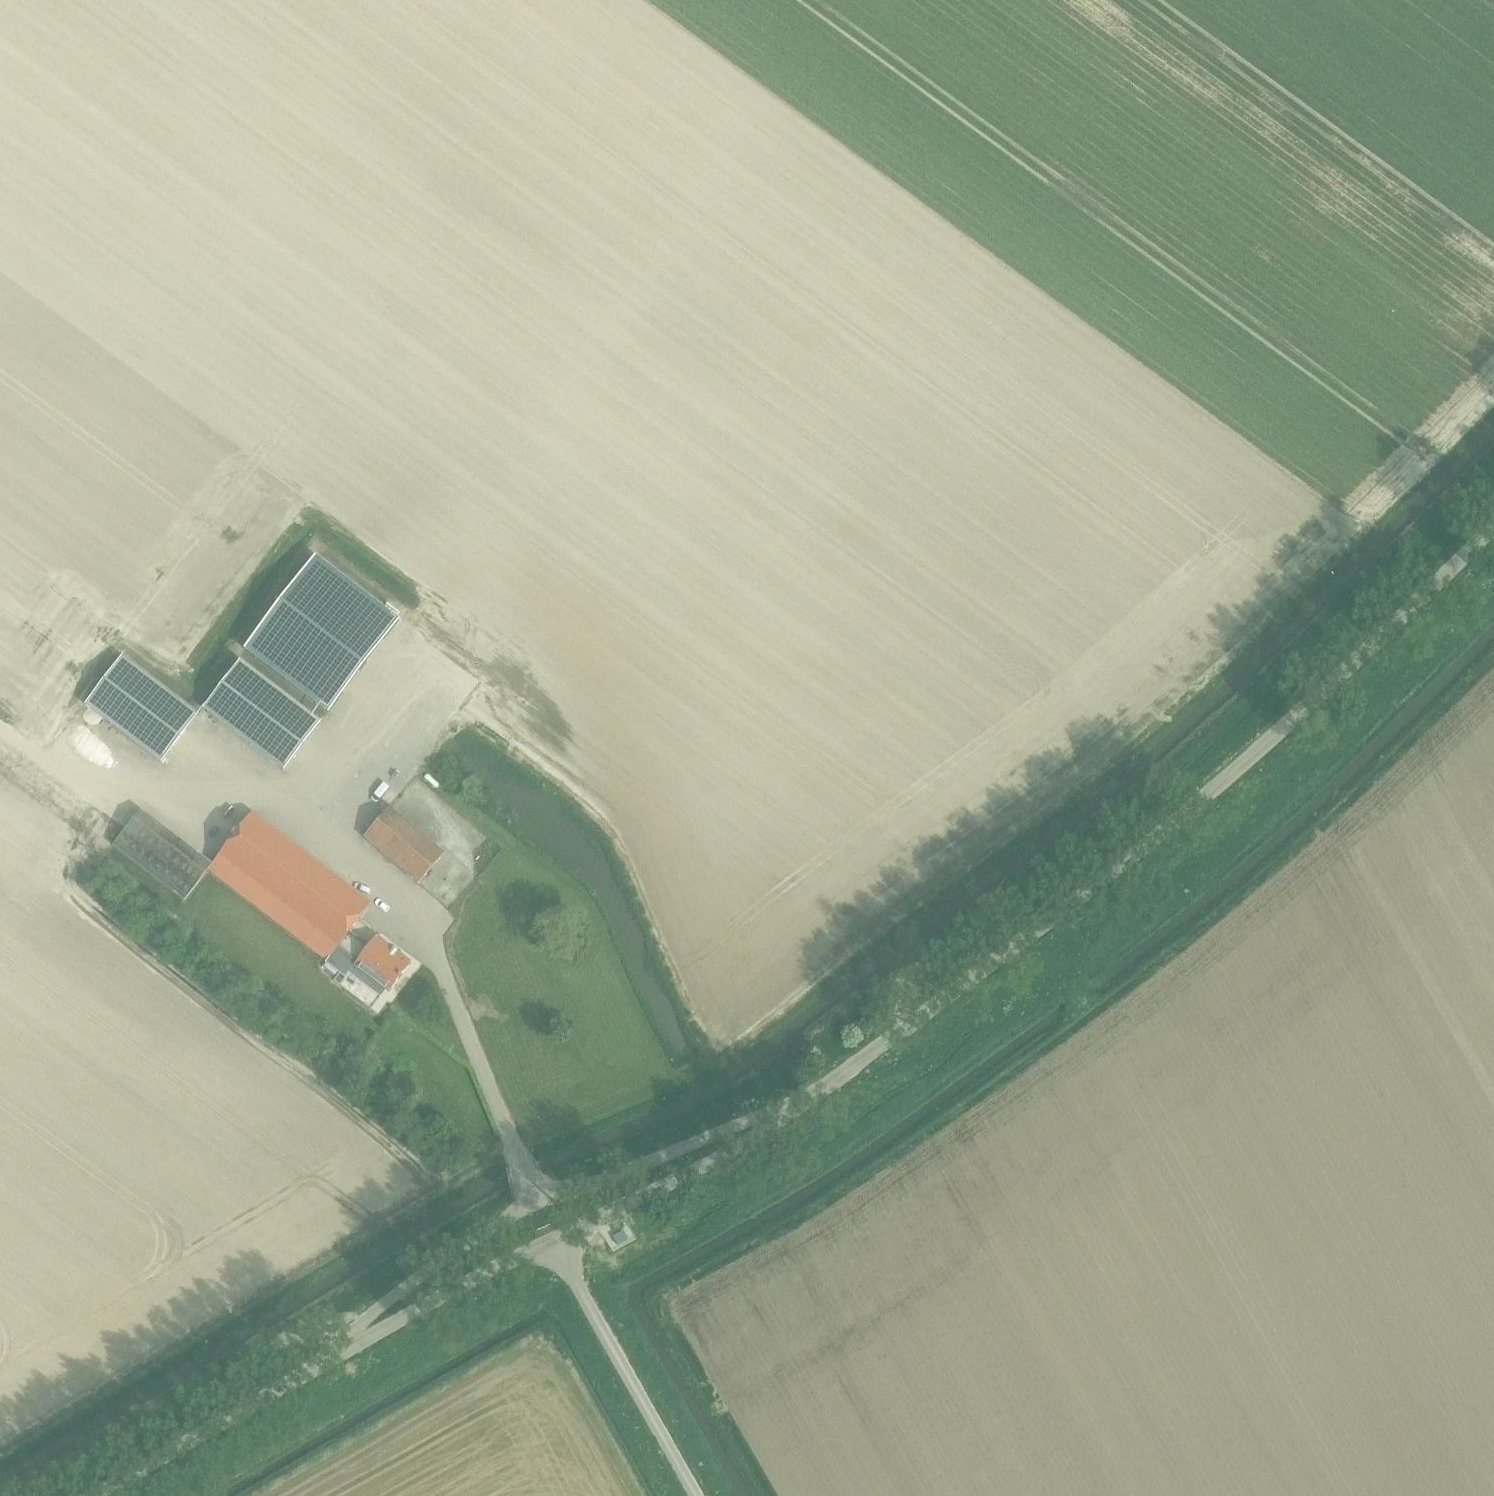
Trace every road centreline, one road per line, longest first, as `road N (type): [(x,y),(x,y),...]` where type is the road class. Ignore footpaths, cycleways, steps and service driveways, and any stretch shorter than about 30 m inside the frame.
road 1 (unclassified): [(553,1249),(726,1155),(811,1097),(1164,833),(1493,528)]
road 2 (unclassified): [(94,1495),(337,1354),(553,1249)]
road 3 (unclassified): [(694,1495),(553,1249)]
road 4 (track): [(109,788),(0,728)]

